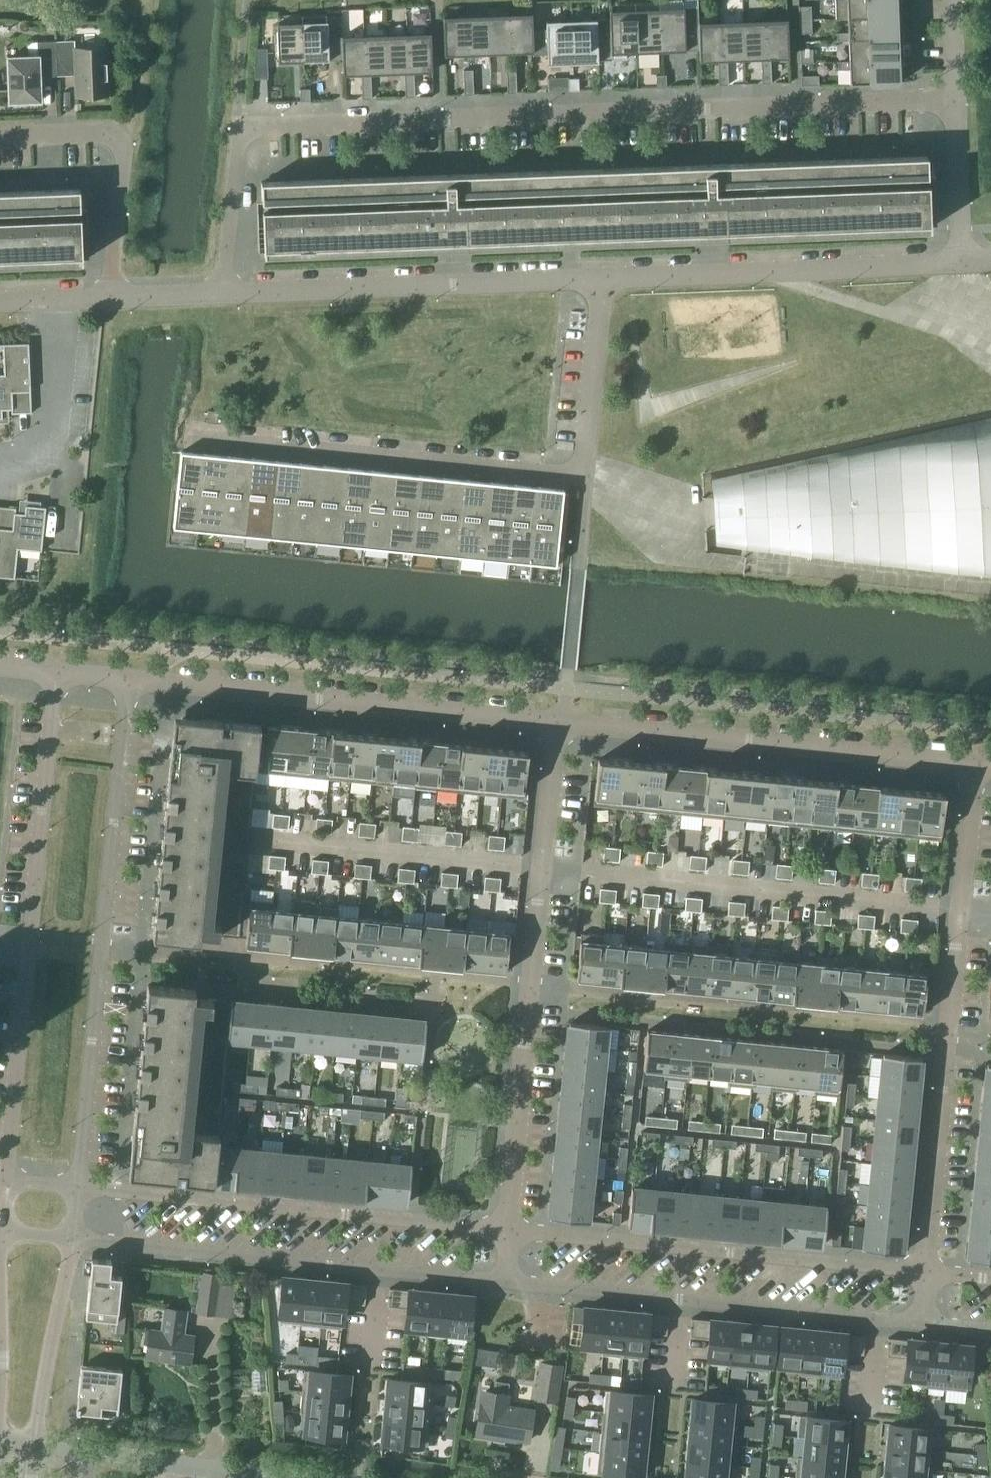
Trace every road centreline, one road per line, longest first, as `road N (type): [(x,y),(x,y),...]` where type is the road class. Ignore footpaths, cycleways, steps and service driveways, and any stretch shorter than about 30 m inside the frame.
road 1 (residential): [(956,100),(247,129),(219,294)]
road 2 (unclassified): [(79,1189),(132,680)]
road 3 (residential): [(557,722),(506,1230)]
road 4 (residential): [(973,766),(926,1273)]
road 5 (residential): [(73,1245),(501,1284)]
road 6 (residential): [(506,1230),(79,1189)]
road 7 (residential): [(557,722),(132,680)]
road 8 (residential): [(926,1273),(506,1230)]
road 9 (residential): [(501,1284),(921,1326)]
road 10 (residential): [(973,766),(557,722)]
road 11 (unclassified): [(587,483),(192,443)]
road 12 (unclassified): [(605,278),(219,294)]
road 13 (unclassified): [(965,260),(605,278)]
road 14 (unclassified): [(317,1477),(35,1441)]
road 15 (residential): [(110,297),(122,155),(116,138),(0,138)]
road 16 (unclassified): [(57,671),(29,946)]
road 17 (unclassified): [(29,946),(3,1183)]
road 18 (residential): [(605,278),(587,483)]
road 19 (unclassified): [(58,299),(50,447),(0,465)]
road 20 (unclassified): [(35,1441),(73,1245)]
road 21 (residential): [(956,100),(965,260)]

